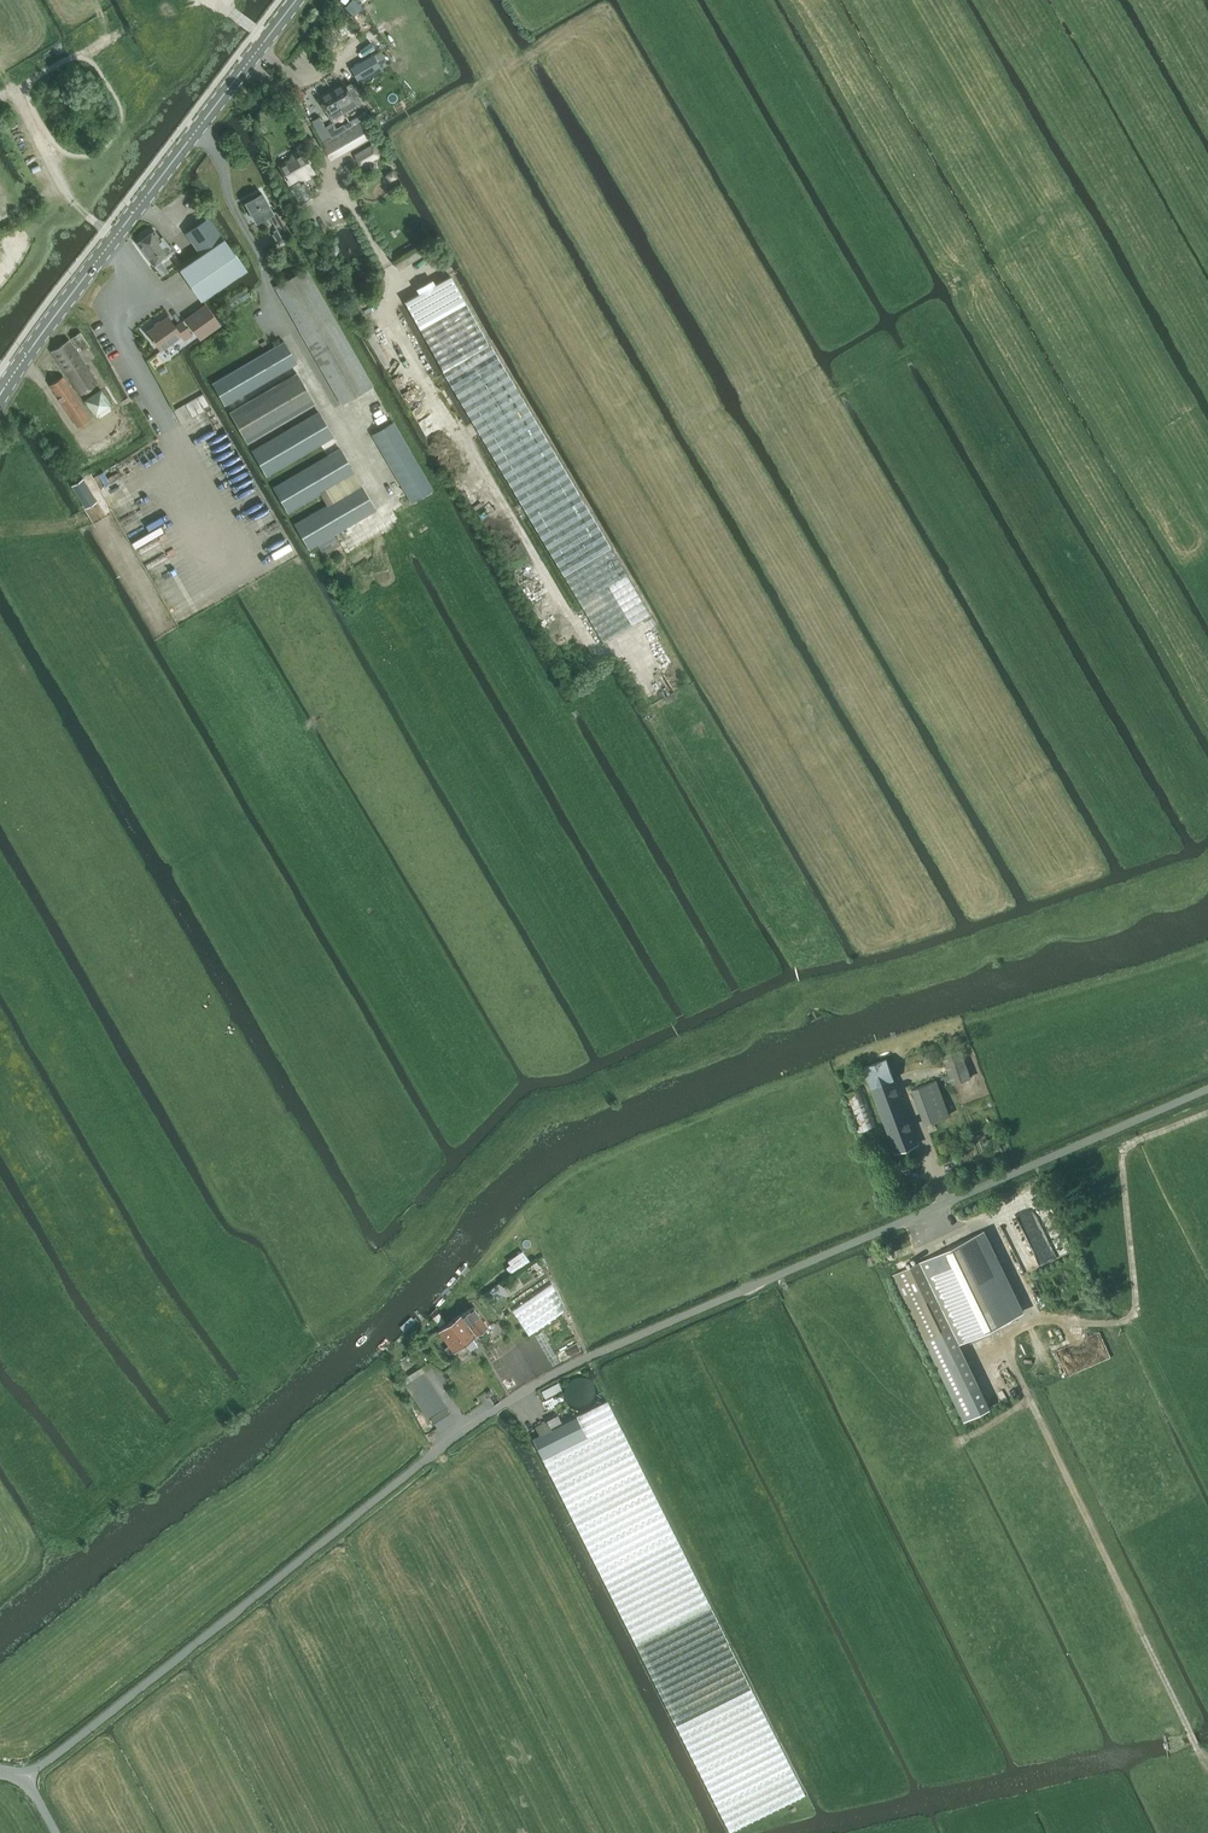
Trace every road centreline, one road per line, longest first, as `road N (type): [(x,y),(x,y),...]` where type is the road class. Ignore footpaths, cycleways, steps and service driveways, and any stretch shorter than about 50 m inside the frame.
road 1 (unclassified): [(28,1775),(439,1449),(544,1379),(1207,1089)]
road 2 (primary): [(0,395),(296,0)]
road 3 (track): [(87,52),(121,104),(124,119),(107,148),(70,153),(29,97)]
road 4 (track): [(16,105),(40,77),(133,26)]

